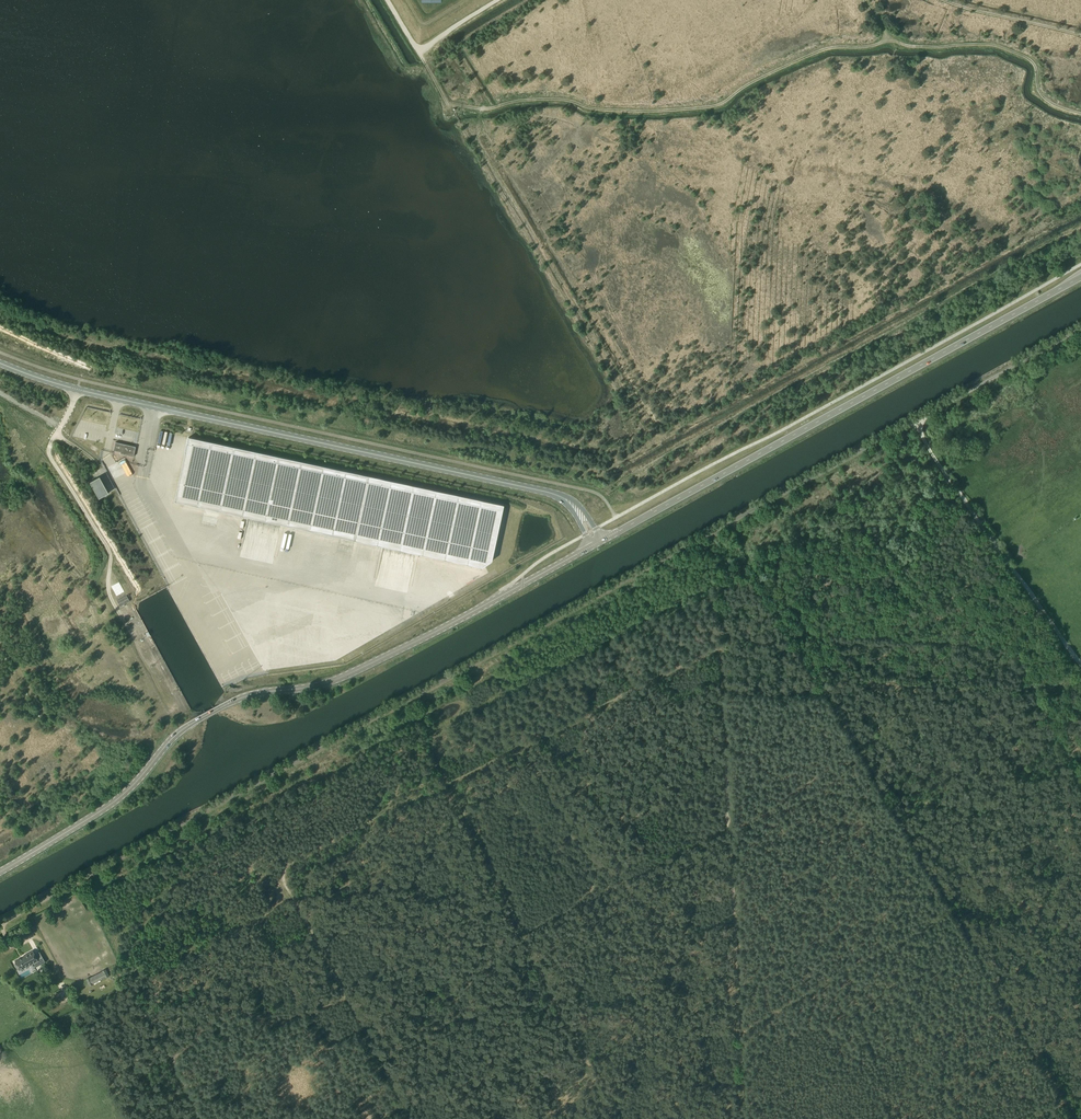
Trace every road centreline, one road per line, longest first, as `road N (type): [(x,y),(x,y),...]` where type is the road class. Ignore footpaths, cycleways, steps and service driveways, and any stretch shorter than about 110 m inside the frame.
road 1 (unclassified): [(0,924),(1080,328)]
road 2 (track): [(1080,115),(1043,100),(1035,66),(1008,50),(890,40),(825,49),(703,107),(595,110),(556,99),(450,107),(386,0)]
road 3 (secondary): [(0,872),(111,806),(186,725),(255,693),(311,687),(366,667),(591,547)]
road 4 (tertiary): [(580,512),(552,493),(77,389),(0,363)]
road 5 (secondary): [(601,542),(1080,278)]
road 6 (track): [(614,1118),(445,785)]
road 7 (track): [(1080,667),(905,424)]
road 8 (track): [(445,785),(294,860),(286,870),(291,892)]
road 9 (track): [(131,984),(204,1118)]
road 10 (track): [(1080,33),(944,0)]
road 11 (track): [(345,998),(408,1118)]

